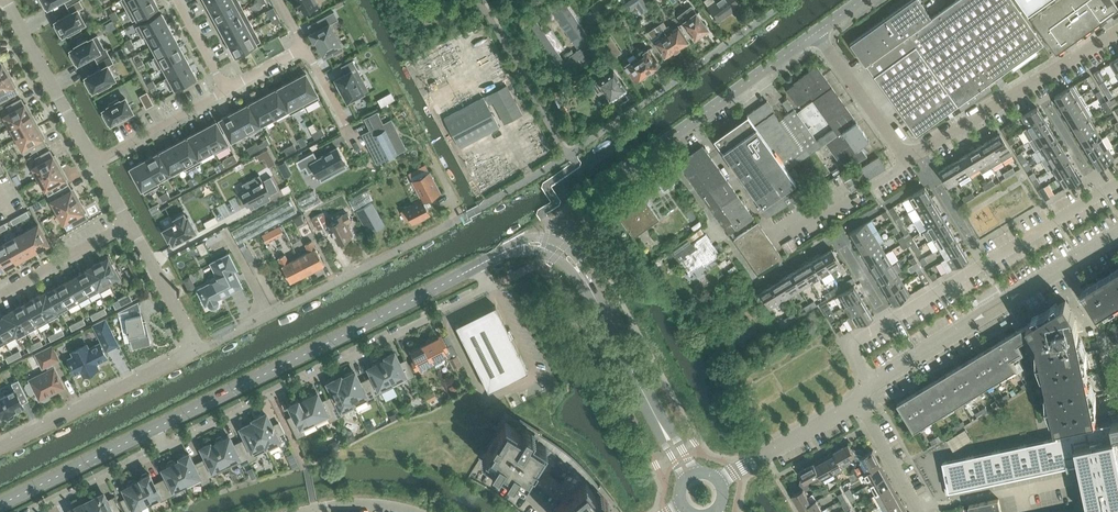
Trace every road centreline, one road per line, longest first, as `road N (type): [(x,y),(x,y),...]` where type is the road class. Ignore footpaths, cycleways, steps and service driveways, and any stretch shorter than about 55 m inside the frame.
road 1 (tertiary): [(0,505),(479,265)]
road 2 (residential): [(36,511),(491,287),(479,265)]
road 3 (residential): [(872,383),(849,344),(1117,182)]
road 4 (residential): [(818,32),(591,195),(556,246)]
road 5 (residential): [(198,350),(462,217)]
road 6 (residential): [(919,156),(1117,30)]
road 7 (residential): [(0,449),(198,350)]
road 8 (tertiary): [(662,427),(576,266),(556,246)]
road 9 (residential): [(96,162),(6,0)]
road 10 (residential): [(919,156),(905,158),(818,32)]
road 11 (residential): [(719,480),(859,405)]
road 12 (residential): [(919,510),(1074,479)]
road 13 (residential): [(96,162),(227,89)]
road 14 (residential): [(198,350),(127,221)]
road 15 (residential): [(0,291),(127,221)]
road 16 (residential): [(859,405),(919,510)]

